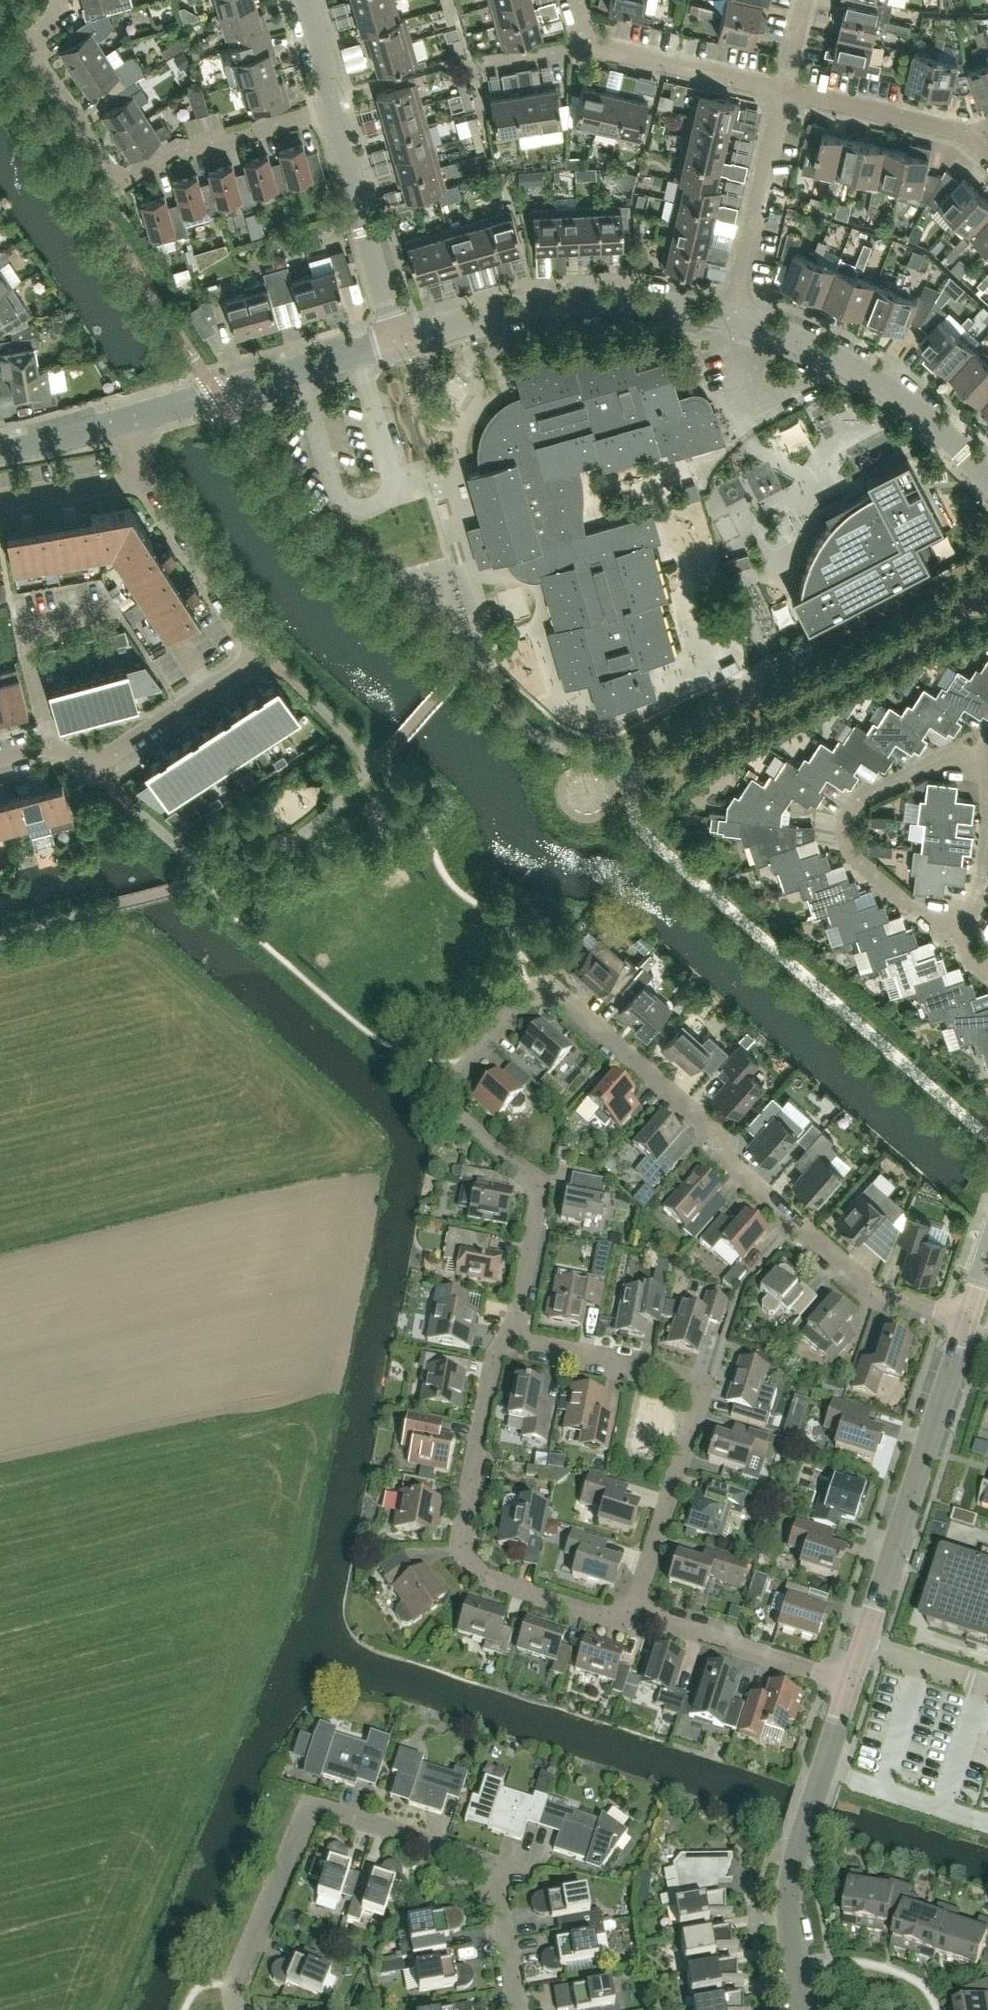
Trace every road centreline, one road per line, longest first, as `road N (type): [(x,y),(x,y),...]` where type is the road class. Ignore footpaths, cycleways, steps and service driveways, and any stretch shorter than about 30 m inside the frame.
road 1 (residential): [(508,1336),(535,1187),(457,1116),(450,1095),(455,1074),(539,986),(868,1287),(968,1316)]
road 2 (residential): [(238,2009),(234,1989),(311,1803),(485,1862),(517,2009)]
road 3 (residential): [(330,105),(176,147),(118,186),(24,40),(51,21),(56,0)]
road 4 (residential): [(51,747),(84,762),(103,760),(259,655),(144,476)]
road 5 (residential): [(629,1622),(705,1384),(508,1336)]
road 6 (residential): [(629,1622),(485,1578),(461,1555),(495,1356),(508,1336)]
road 7 (tertiary): [(851,1681),(968,1316)]
road 8 (residential): [(731,318),(635,300),(587,301),(518,306),(398,342)]
road 9 (tertiary): [(804,2009),(789,1908),(792,1867),(851,1681)]
road 10 (residential): [(959,949),(856,860),(845,825),(862,798),(980,739)]
road 11 (residential): [(987,478),(897,395),(820,349),(731,318)]
road 12 (residential): [(120,423),(398,342)]
road 13 (residential): [(398,342),(330,105)]
road 14 (residential): [(731,318),(781,92)]
road 15 (residential): [(851,1681),(669,1626),(629,1622)]
road 16 (residential): [(51,747),(16,623),(109,606)]
road 17 (residential): [(781,92),(581,42)]
road 18 (residential): [(962,132),(781,92)]
road 19 (residential): [(0,499),(144,476)]
road 20 (residential): [(120,423),(0,452)]

